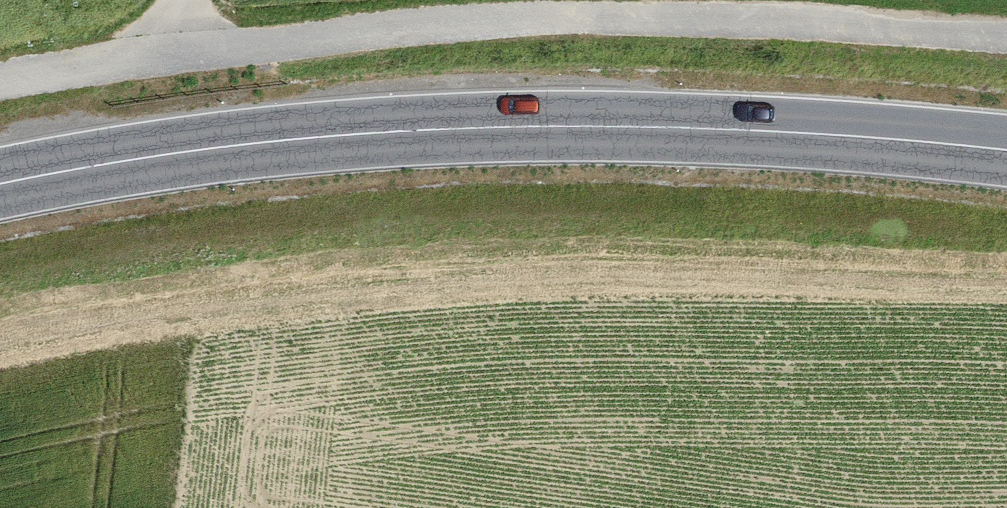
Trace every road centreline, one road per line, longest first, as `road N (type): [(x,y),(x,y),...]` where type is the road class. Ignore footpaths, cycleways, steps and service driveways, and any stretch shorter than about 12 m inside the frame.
road 1 (primary): [(1006,152),(601,125),(421,129),(245,143),(0,184)]
road 2 (track): [(0,78),(168,52),(547,18),(762,20),(1006,37)]

